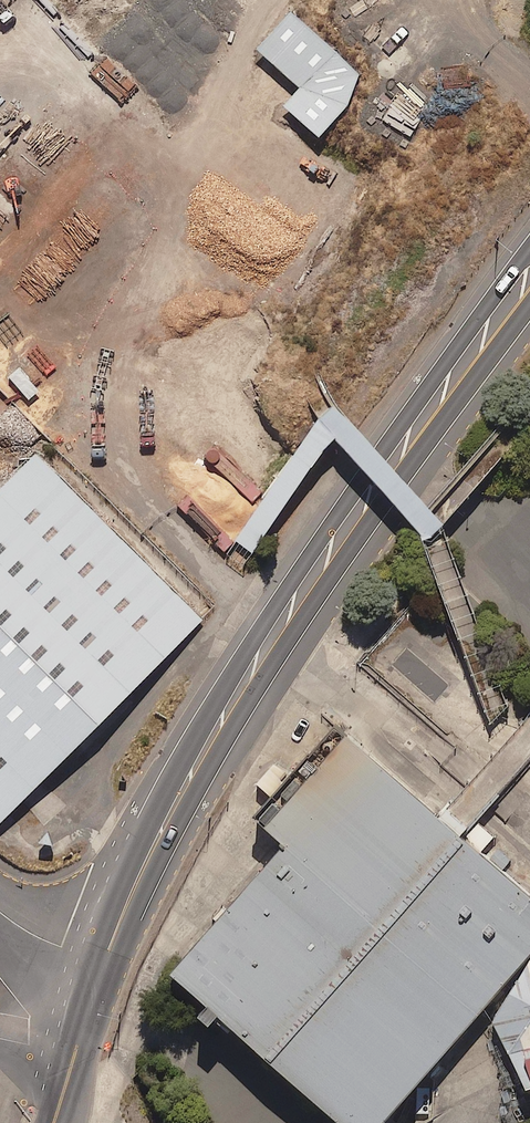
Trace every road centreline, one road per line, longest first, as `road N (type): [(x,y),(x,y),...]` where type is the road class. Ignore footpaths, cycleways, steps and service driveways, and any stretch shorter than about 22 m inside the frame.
road 1 (secondary): [(88,982),(123,878),(193,748),(368,465),(529,243)]
road 2 (secondary): [(529,308),(255,693),(180,821),(108,989)]

